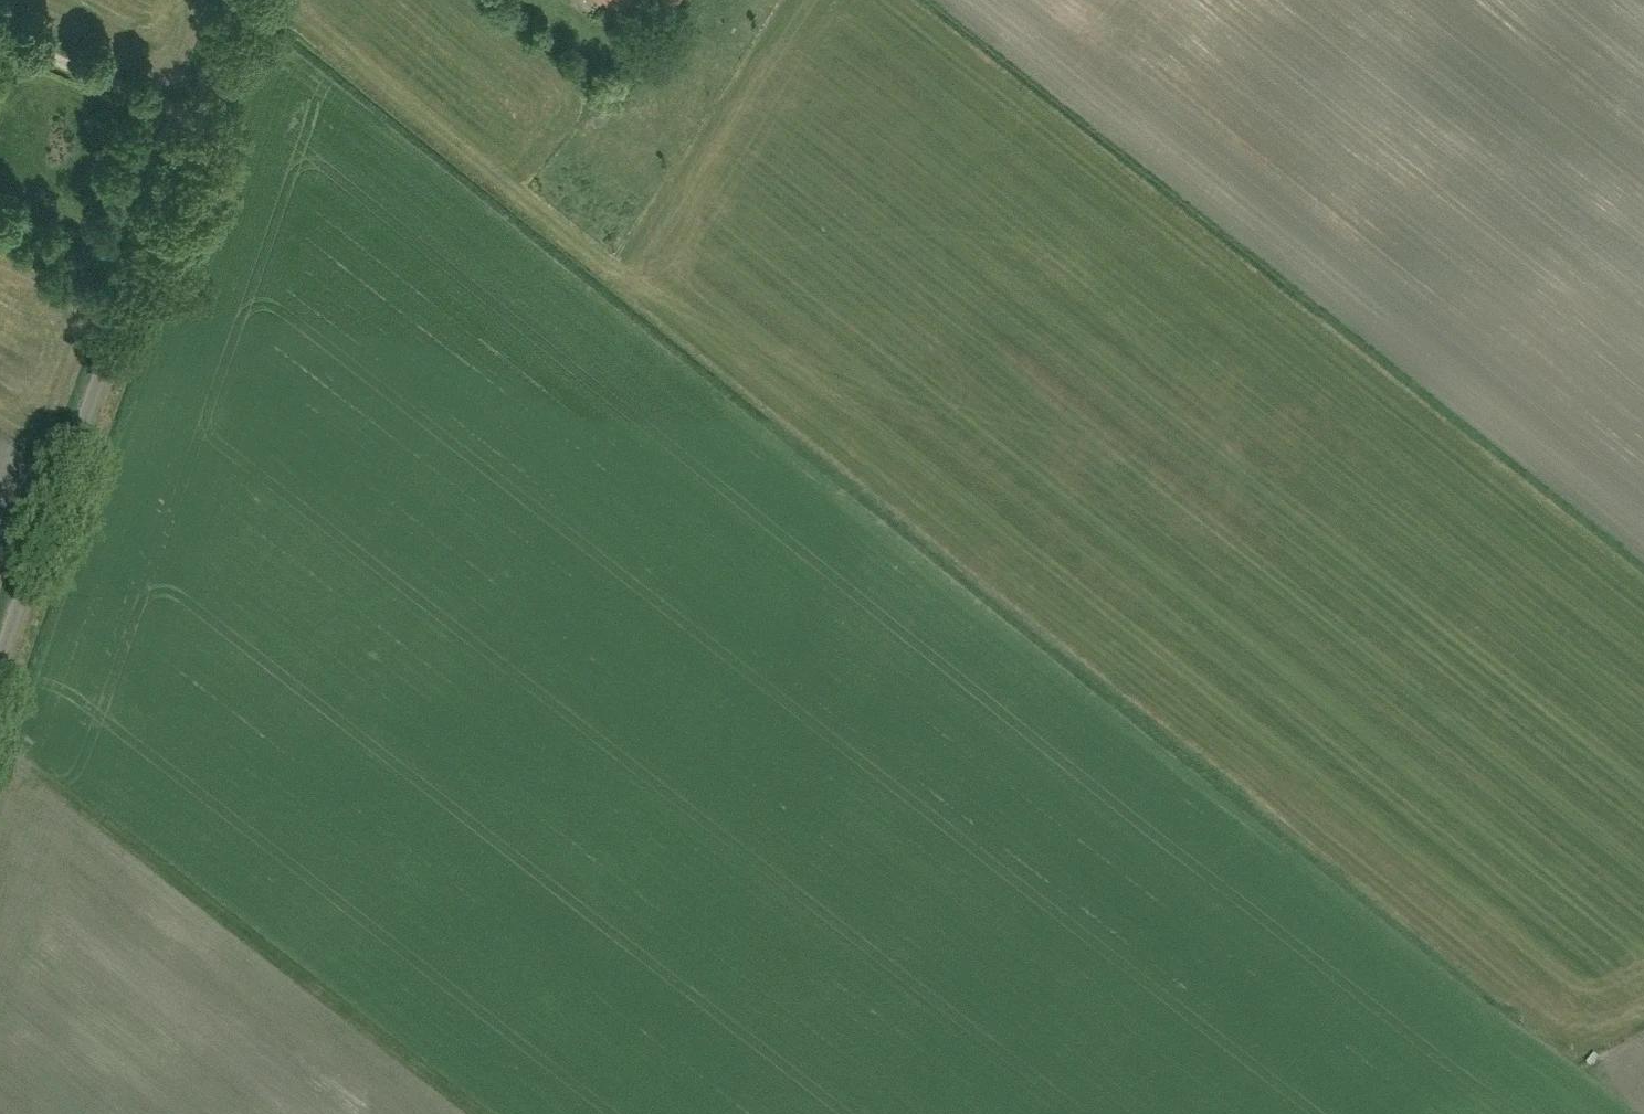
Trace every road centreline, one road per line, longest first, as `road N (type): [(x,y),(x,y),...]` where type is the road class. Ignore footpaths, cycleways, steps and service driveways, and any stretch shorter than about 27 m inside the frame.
road 1 (unclassified): [(0,656),(234,0)]

